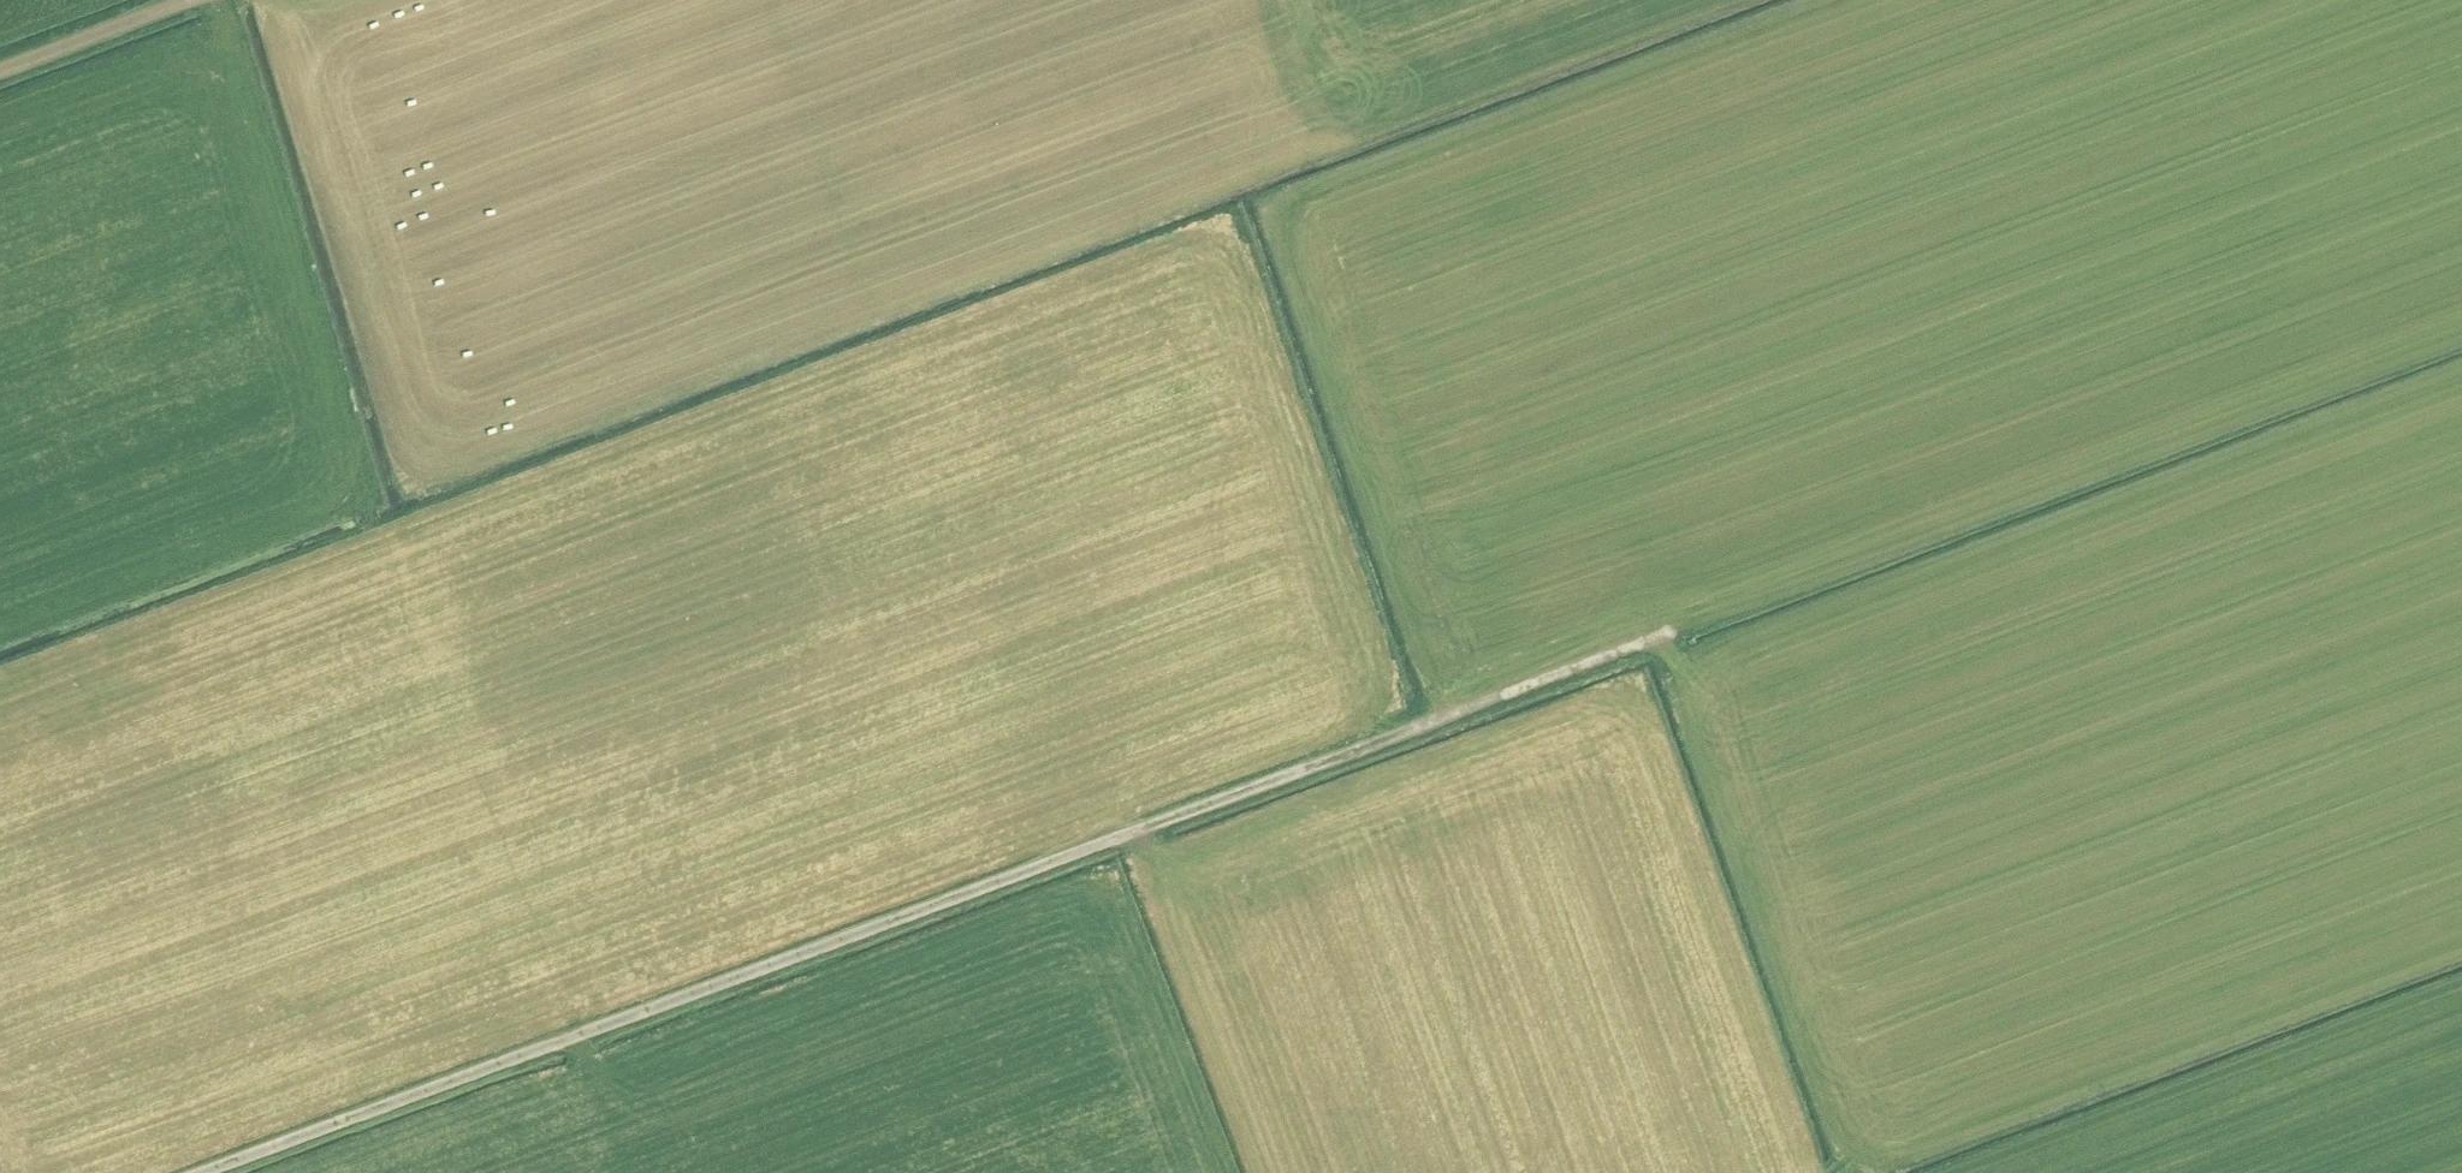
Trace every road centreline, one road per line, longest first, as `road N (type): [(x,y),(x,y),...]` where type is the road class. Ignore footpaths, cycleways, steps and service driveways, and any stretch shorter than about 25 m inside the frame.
road 1 (track): [(0,73),(196,0)]

